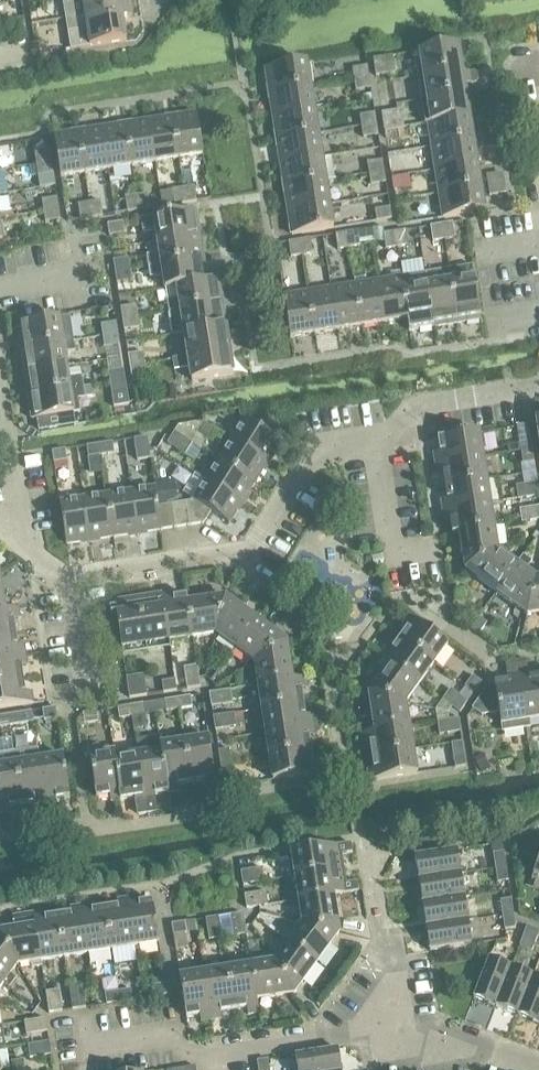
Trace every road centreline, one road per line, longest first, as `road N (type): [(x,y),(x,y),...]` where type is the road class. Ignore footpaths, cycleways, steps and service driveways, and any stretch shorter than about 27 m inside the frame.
road 1 (residential): [(371,439),(312,454),(249,554),(80,580)]
road 2 (residential): [(383,1027),(185,1051),(162,1037),(88,1048)]
road 3 (residential): [(364,847),(382,931),(399,948),(383,1027)]
road 4 (residential): [(371,439),(423,408),(538,388)]
road 5 (residential): [(442,552),(388,558),(371,439)]
road 6 (residential): [(538,1068),(383,1027)]
road 7 (residential): [(22,535),(0,388)]

